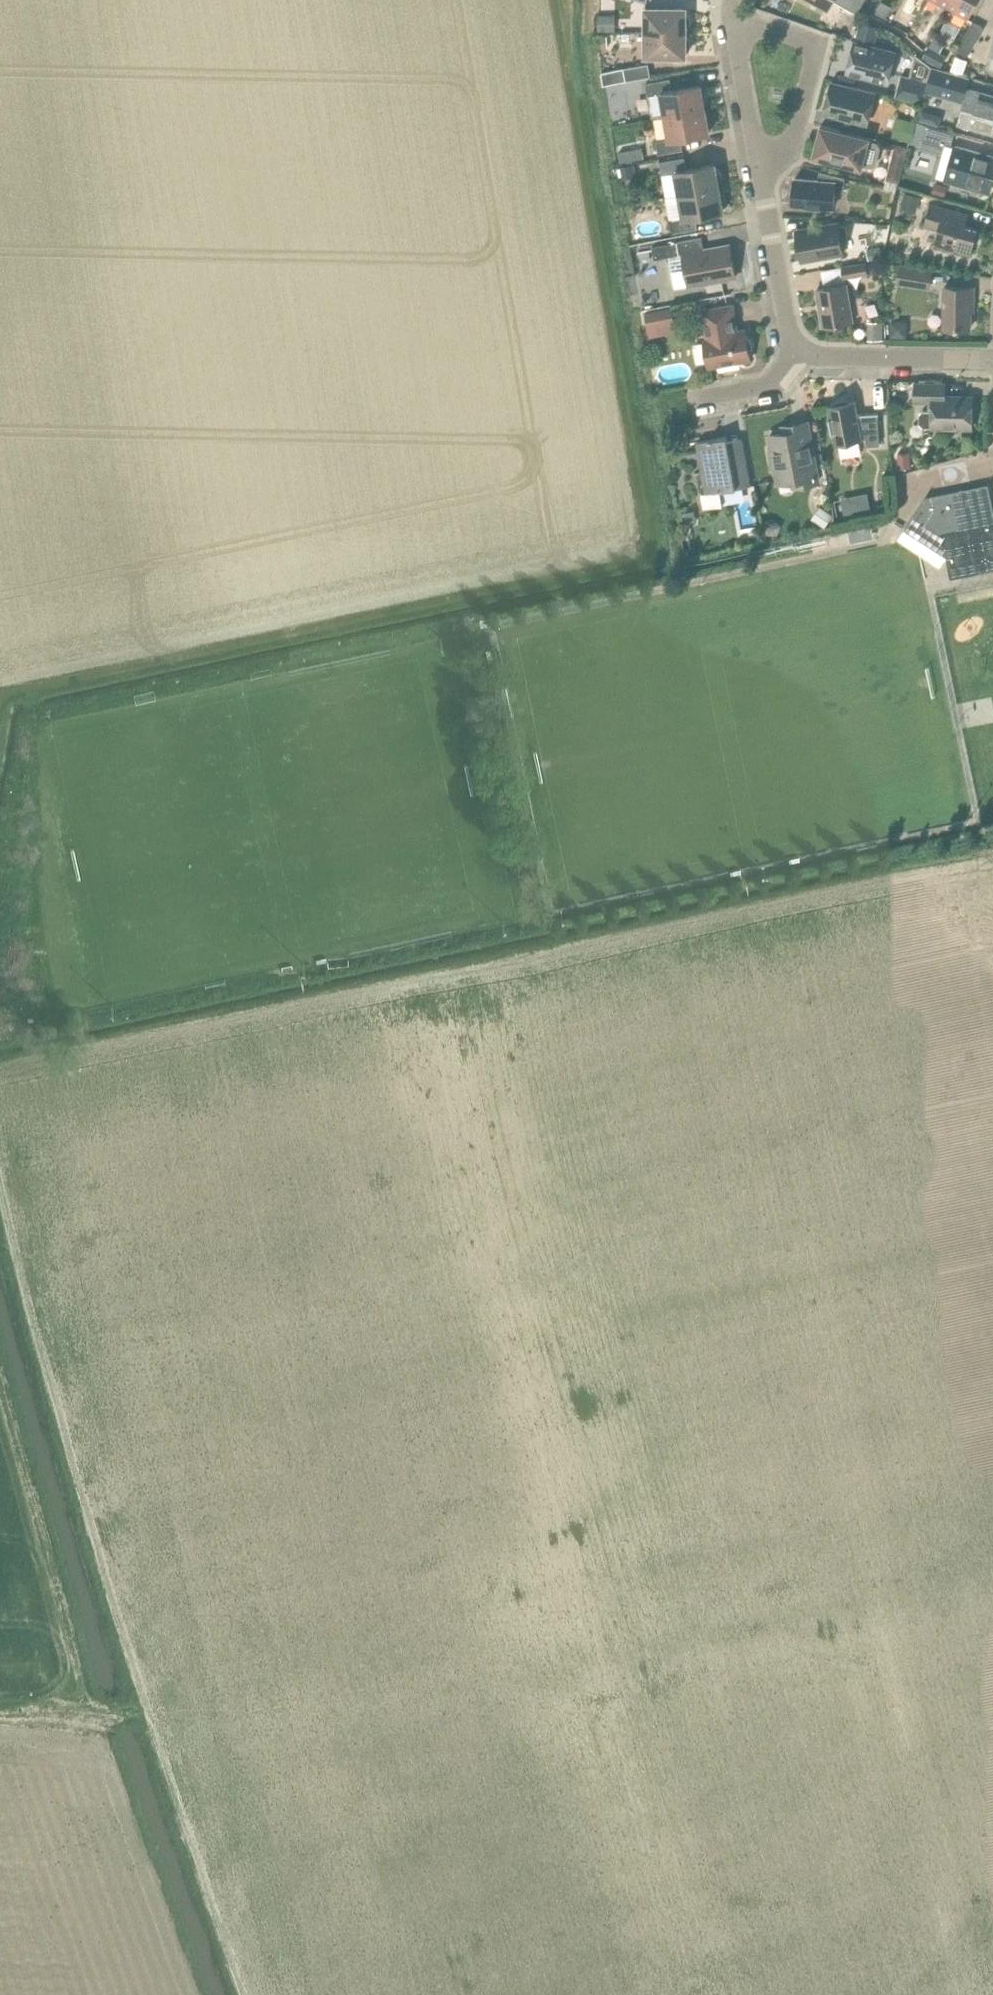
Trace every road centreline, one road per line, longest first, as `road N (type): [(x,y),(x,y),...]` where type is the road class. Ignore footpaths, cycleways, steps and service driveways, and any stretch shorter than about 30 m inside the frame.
road 1 (residential): [(760,162),(791,144),(818,43),(738,26)]
road 2 (residential): [(797,349),(817,358),(992,363)]
road 3 (residential): [(760,162),(797,349)]
road 4 (residential): [(738,26),(760,162)]

